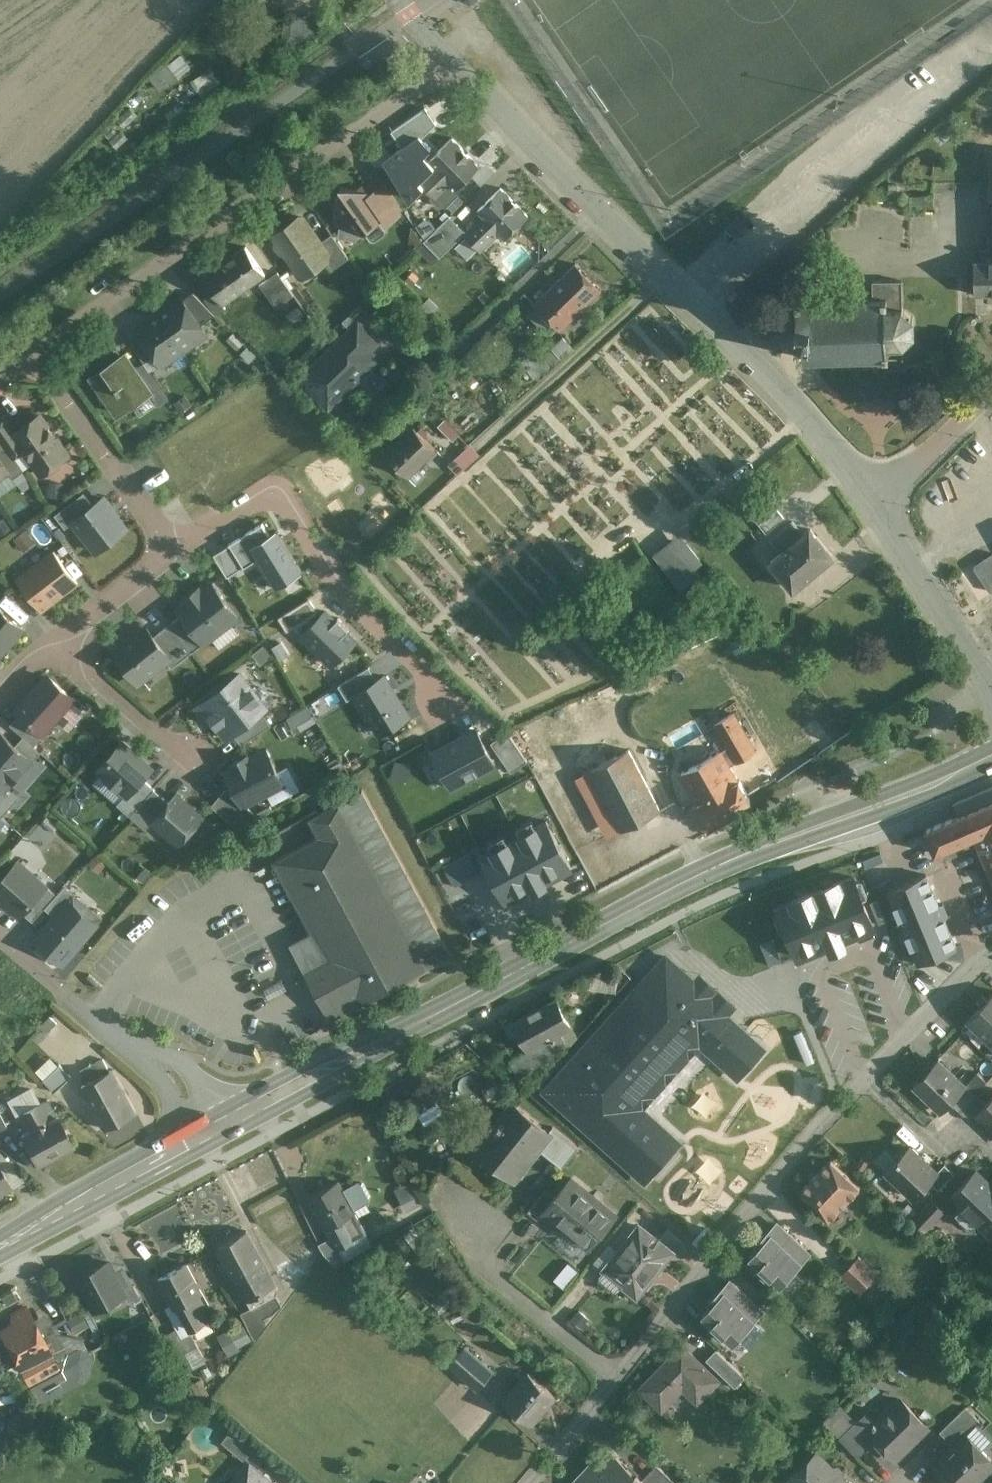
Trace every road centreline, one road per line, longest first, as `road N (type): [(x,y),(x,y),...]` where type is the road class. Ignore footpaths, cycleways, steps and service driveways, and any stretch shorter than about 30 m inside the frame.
road 1 (primary): [(991,757),(708,869),(223,1131)]
road 2 (residential): [(461,65),(867,492)]
road 3 (residential): [(38,355),(461,65)]
road 4 (residential): [(619,1378),(803,1143),(864,1078)]
road 5 (residential): [(170,548),(273,505),(292,519),(319,569),(442,701)]
road 6 (primary): [(223,1131),(0,1249)]
road 7 (residential): [(619,1378),(500,1279),(456,1199)]
road 8 (residential): [(867,492),(991,692)]
road 9 (residential): [(170,548),(38,355)]
road 10 (residential): [(223,1131),(171,1068),(67,993)]
road 11 (residential): [(50,640),(185,755)]
road 12 (residential): [(864,1078),(982,956)]
road 13 (residential): [(867,492),(991,393)]
road 14 (residential): [(50,640),(170,548)]
road 15 (residential): [(864,1078),(936,1144),(975,1144)]
road 16 (residential): [(534,1482),(619,1378)]

